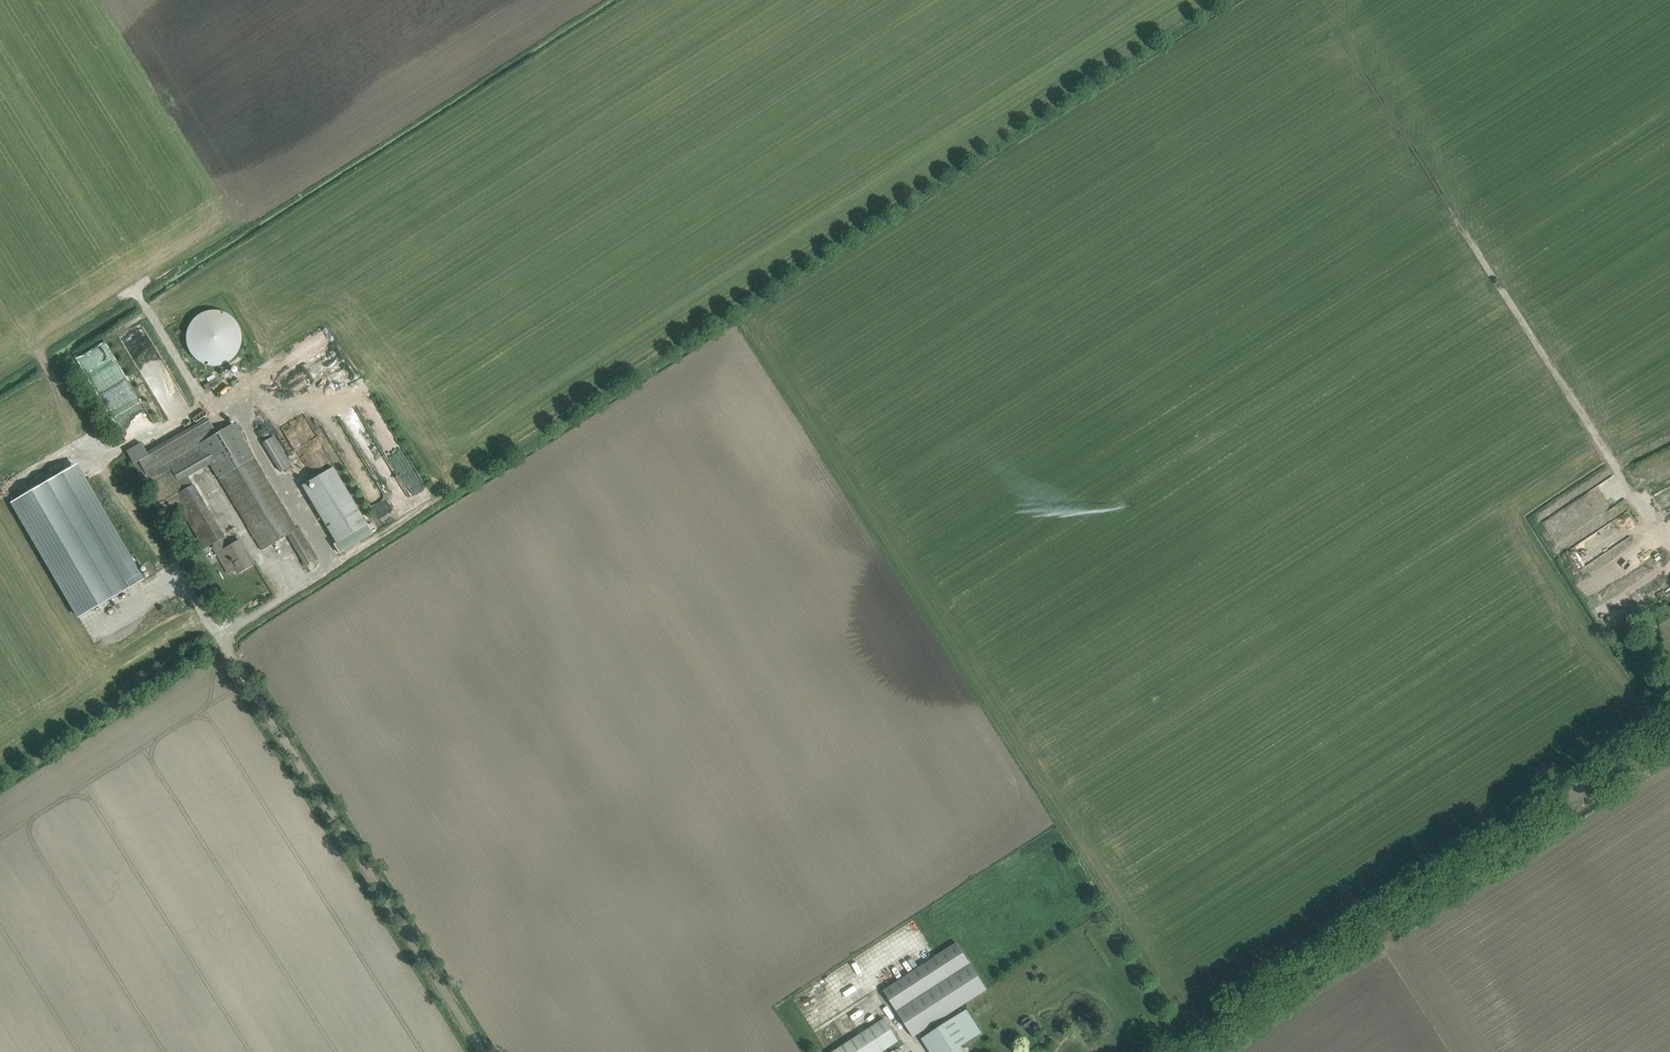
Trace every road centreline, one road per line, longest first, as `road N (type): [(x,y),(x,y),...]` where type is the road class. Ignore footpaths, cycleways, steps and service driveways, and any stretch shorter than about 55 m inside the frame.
road 1 (track): [(1221,0),(340,560)]
road 2 (unclassified): [(483,1051),(225,643),(226,630),(340,560)]
road 3 (unclassified): [(1183,1051),(1669,739)]
road 4 (track): [(1447,208),(1664,536)]

